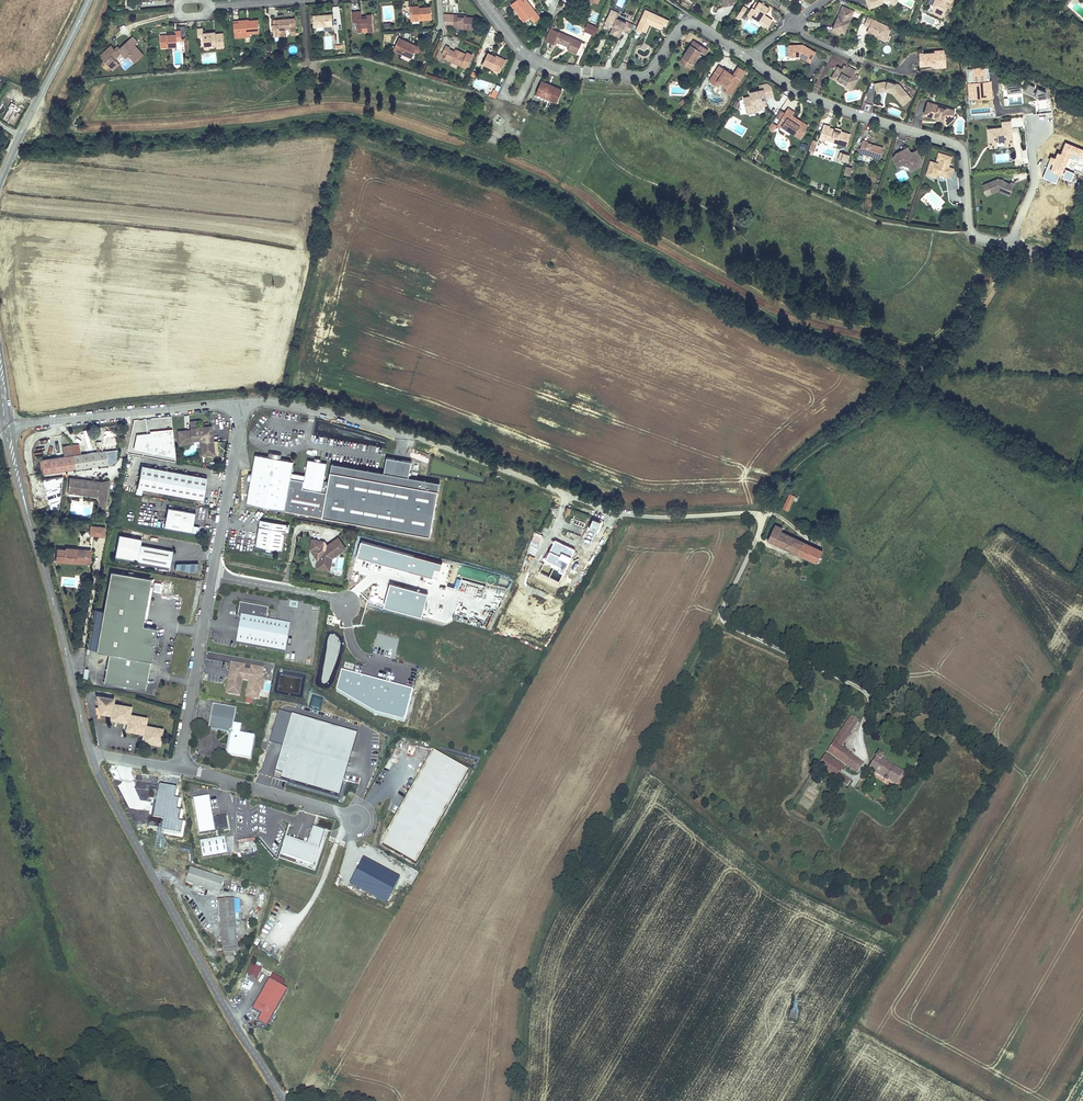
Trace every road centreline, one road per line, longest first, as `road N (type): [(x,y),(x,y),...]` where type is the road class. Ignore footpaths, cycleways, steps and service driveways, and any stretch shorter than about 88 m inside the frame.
road 1 (unclassified): [(855,739),(869,708),(864,691),(722,618),(762,515),(614,512),(381,427),(242,401)]
road 2 (track): [(721,613),(629,789),(543,928),(525,987),(515,1100)]
road 3 (residential): [(1040,125),(1033,190),(1009,245),(991,243),(970,232),(957,146),(827,104),(748,59)]
road 4 (tertiary): [(91,756),(282,1100)]
road 5 (residential): [(242,401),(179,767)]
road 6 (tertiary): [(8,432),(91,756)]
road 7 (unclassified): [(242,401),(7,426)]
road 8 (track): [(762,515),(804,460),(914,374)]
road 9 (tertiary): [(89,0),(0,182)]
road 10 (residential): [(179,767),(356,820)]
road 11 (residential): [(482,0),(532,59),(633,76)]
road 12 (track): [(914,374),(970,315),(1009,245)]
road 13 (residential): [(748,59),(686,25),(651,72),(633,76)]

